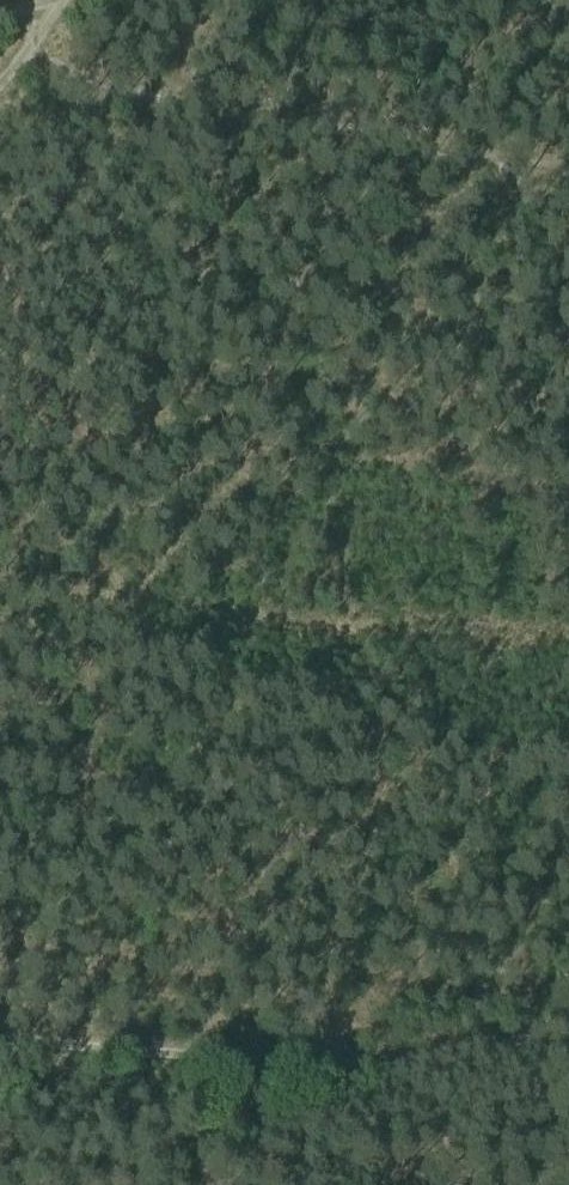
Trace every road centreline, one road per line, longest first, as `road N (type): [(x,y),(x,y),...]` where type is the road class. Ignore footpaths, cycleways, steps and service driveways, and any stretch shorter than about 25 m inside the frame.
road 1 (track): [(568,168),(483,158),(319,120),(240,118),(107,88),(29,52),(67,7)]
road 2 (track): [(568,1036),(320,1064),(0,1041)]

